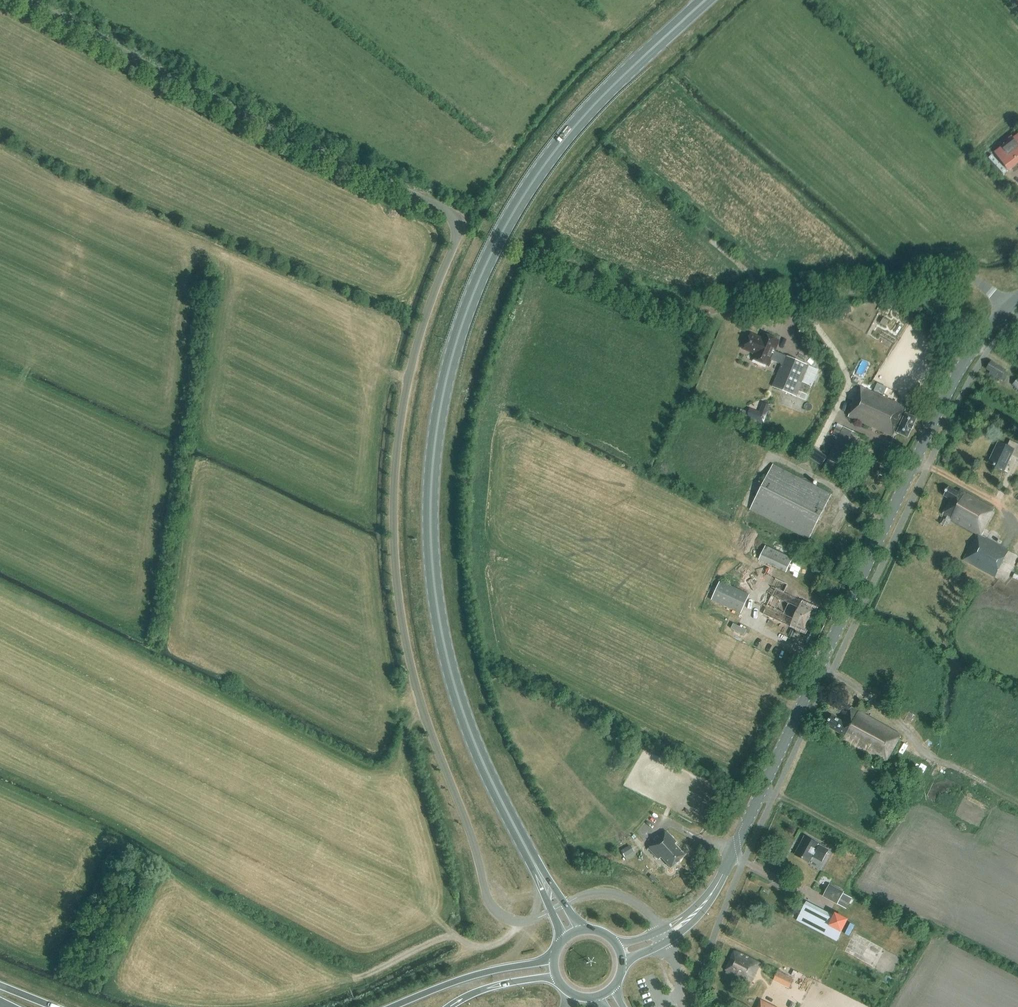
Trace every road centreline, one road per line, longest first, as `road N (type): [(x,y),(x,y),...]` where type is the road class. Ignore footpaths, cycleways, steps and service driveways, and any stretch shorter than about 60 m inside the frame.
road 1 (unclassified): [(552,911),(512,920),(486,894),(410,663),(395,567),(394,462),(407,379),(454,246),(455,222),(439,206),(243,116),(27,0)]
road 2 (trunk): [(531,856),(478,751),(445,650),(430,506),(442,398),(487,261),(537,176),(598,101),(705,0)]
road 3 (tertiary): [(704,902),(951,386),(985,329),(1014,303)]
road 4 (unclassified): [(701,309),(948,278),(971,280),(1014,303)]
road 5 (trunk): [(554,957),(392,1006)]

